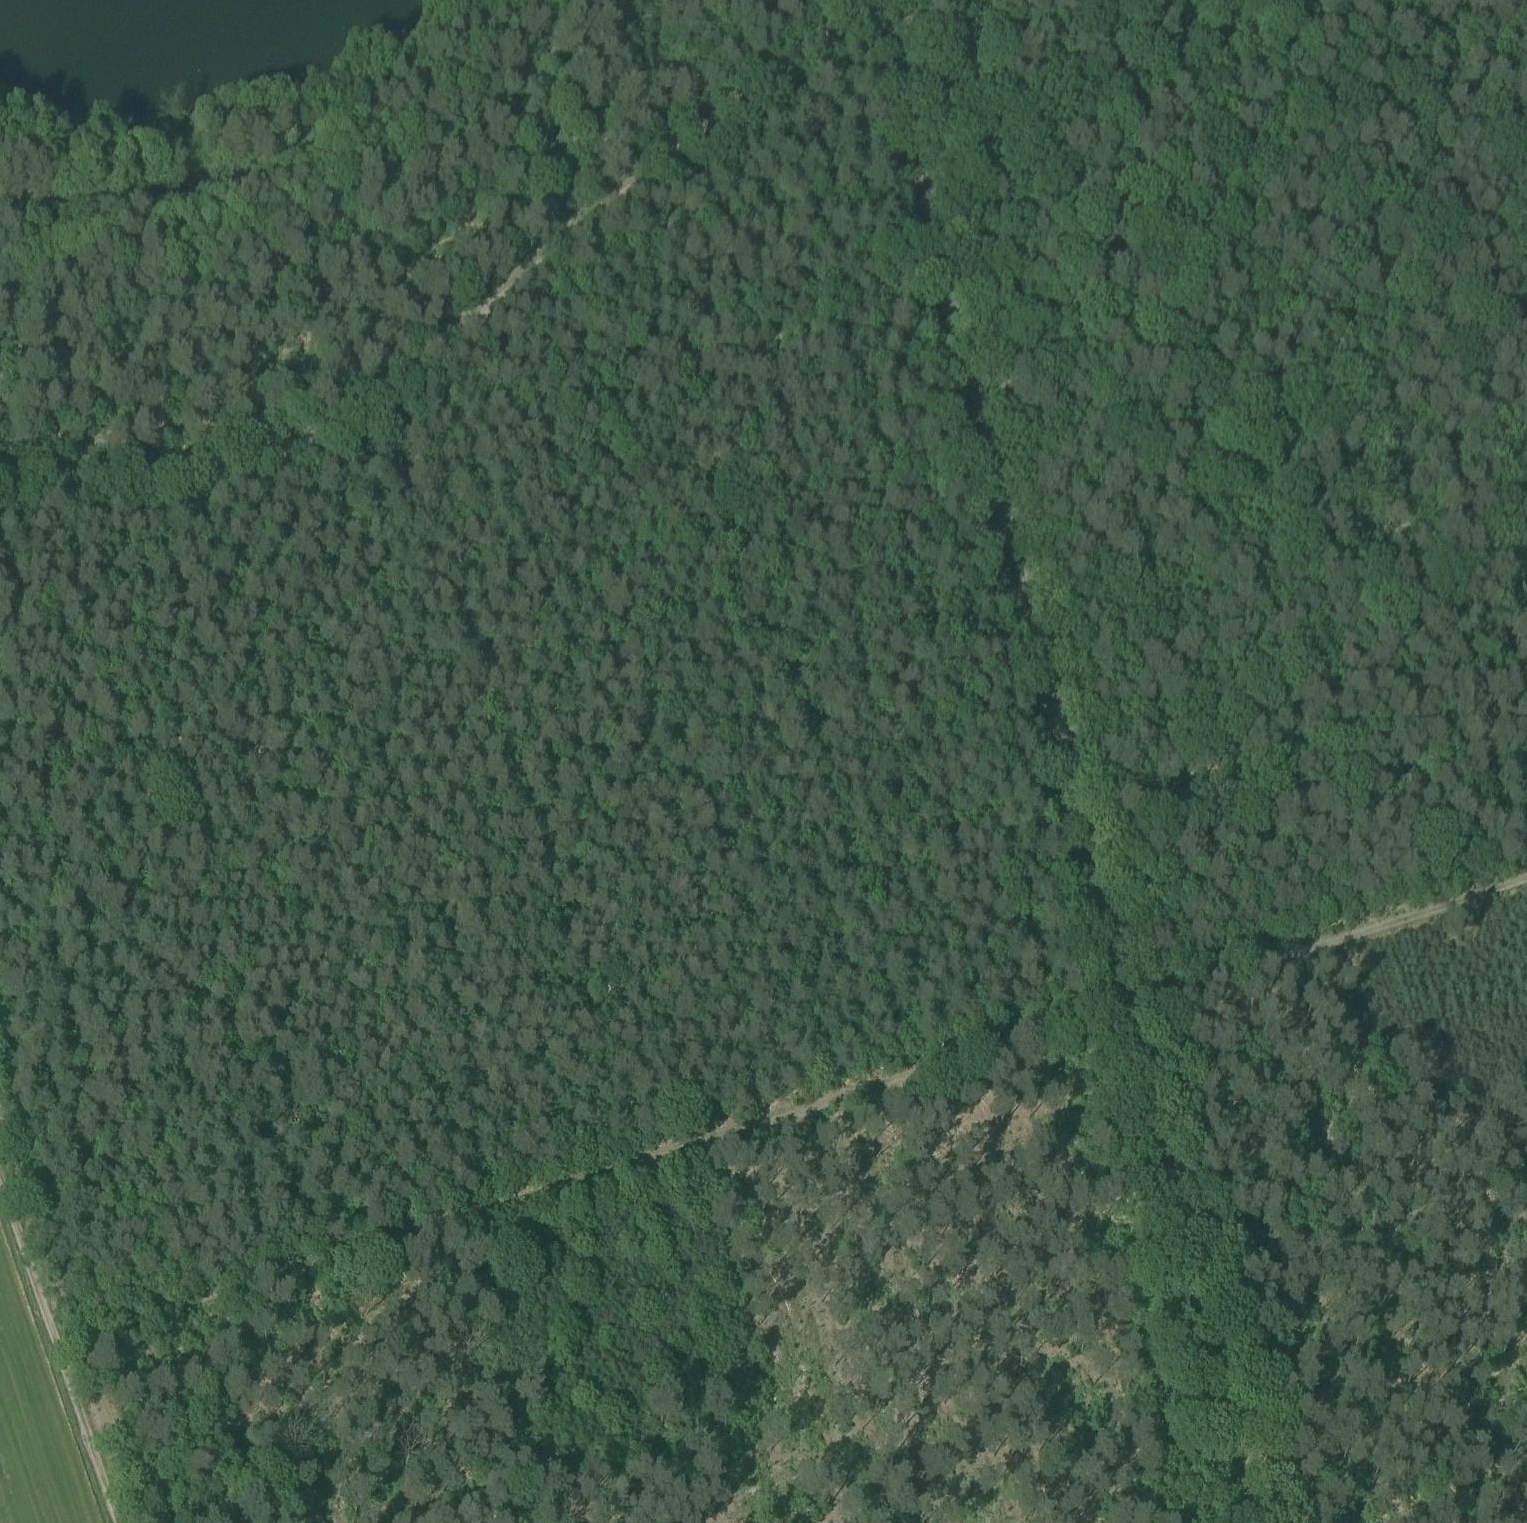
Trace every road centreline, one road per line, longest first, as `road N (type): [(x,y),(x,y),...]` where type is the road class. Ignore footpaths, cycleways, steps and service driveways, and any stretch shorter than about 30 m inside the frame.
road 1 (track): [(1128,1006),(57,1351)]
road 2 (track): [(881,0),(1128,1006)]
road 3 (track): [(0,493),(273,459),(340,432),(859,0)]
road 4 (track): [(1128,1006),(1252,1522)]
road 5 (track): [(1128,1006),(1526,880)]
road 6 (track): [(0,1189),(117,1522)]

